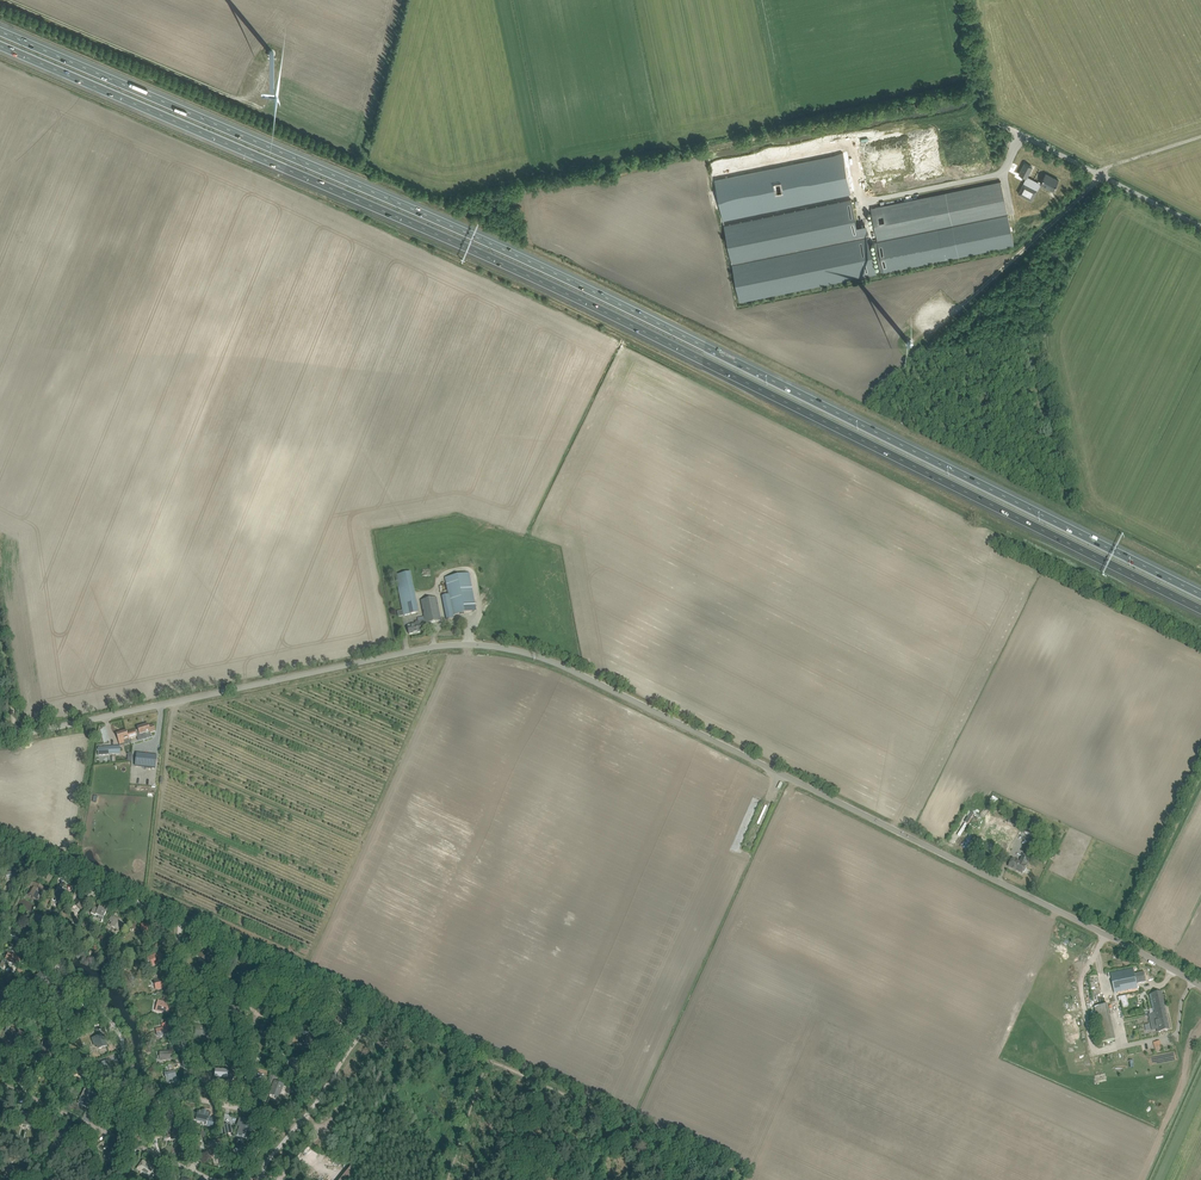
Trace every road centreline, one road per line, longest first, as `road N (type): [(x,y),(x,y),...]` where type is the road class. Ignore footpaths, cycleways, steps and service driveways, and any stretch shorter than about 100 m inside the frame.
road 1 (motorway): [(0,45),(607,312),(1200,610)]
road 2 (motorway): [(1200,593),(622,305),(0,31)]
road 3 (unclassified): [(0,740),(422,649),(493,648),(606,686),(1200,989)]
road 4 (track): [(967,0),(993,121),(1200,226)]
road 5 (residential): [(0,932),(91,995),(113,1027),(126,1082),(185,1095)]
road 6 (residential): [(0,1084),(209,1179)]
road 7 (residential): [(372,1007),(176,918)]
road 8 (residential): [(176,918),(0,838)]
road 9 (residential): [(372,1007),(283,1114)]
road 10 (residential): [(302,1121),(375,1025),(372,1007)]

